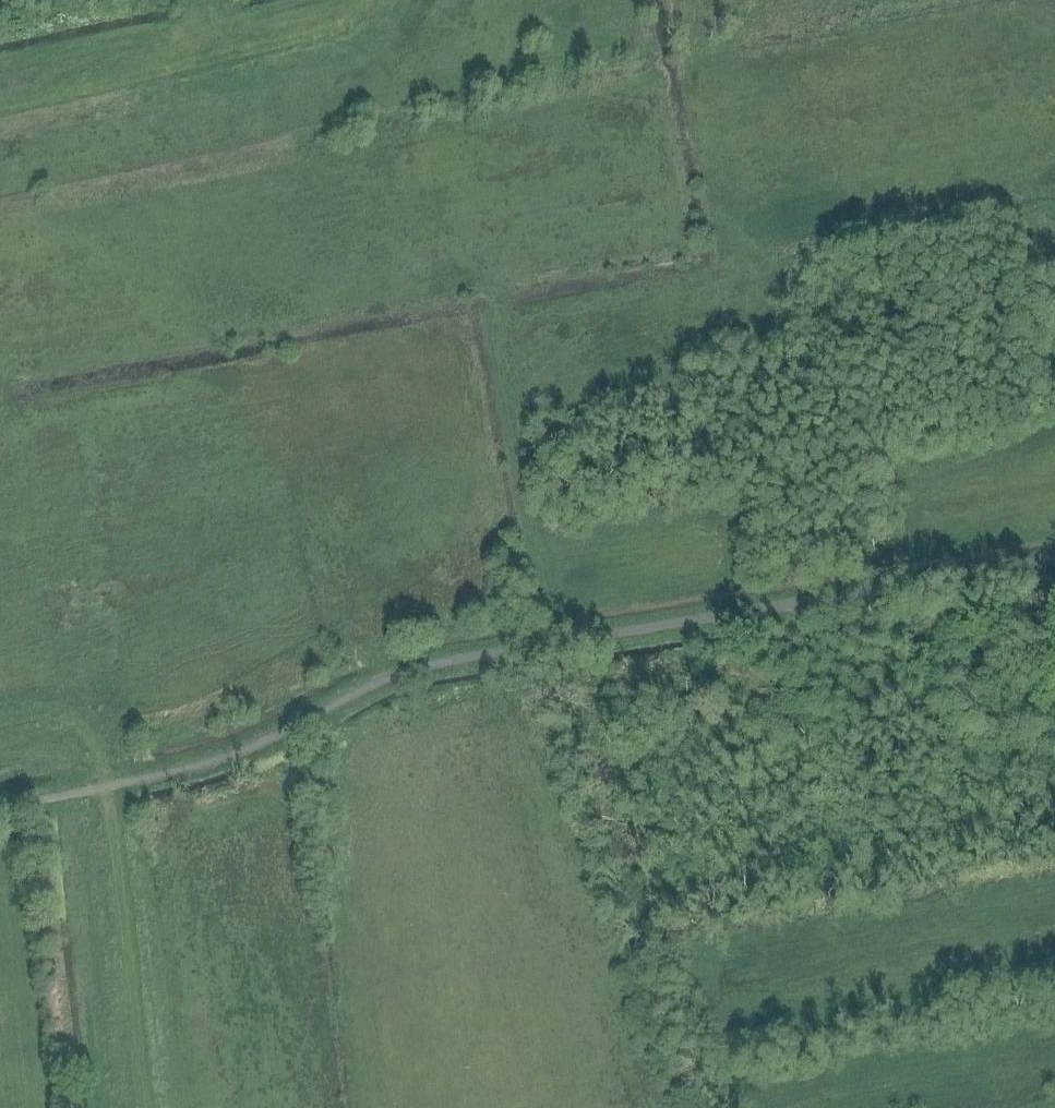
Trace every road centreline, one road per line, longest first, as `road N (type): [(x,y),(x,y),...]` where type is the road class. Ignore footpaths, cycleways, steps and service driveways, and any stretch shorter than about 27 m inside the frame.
road 1 (track): [(142,1107),(101,788)]

